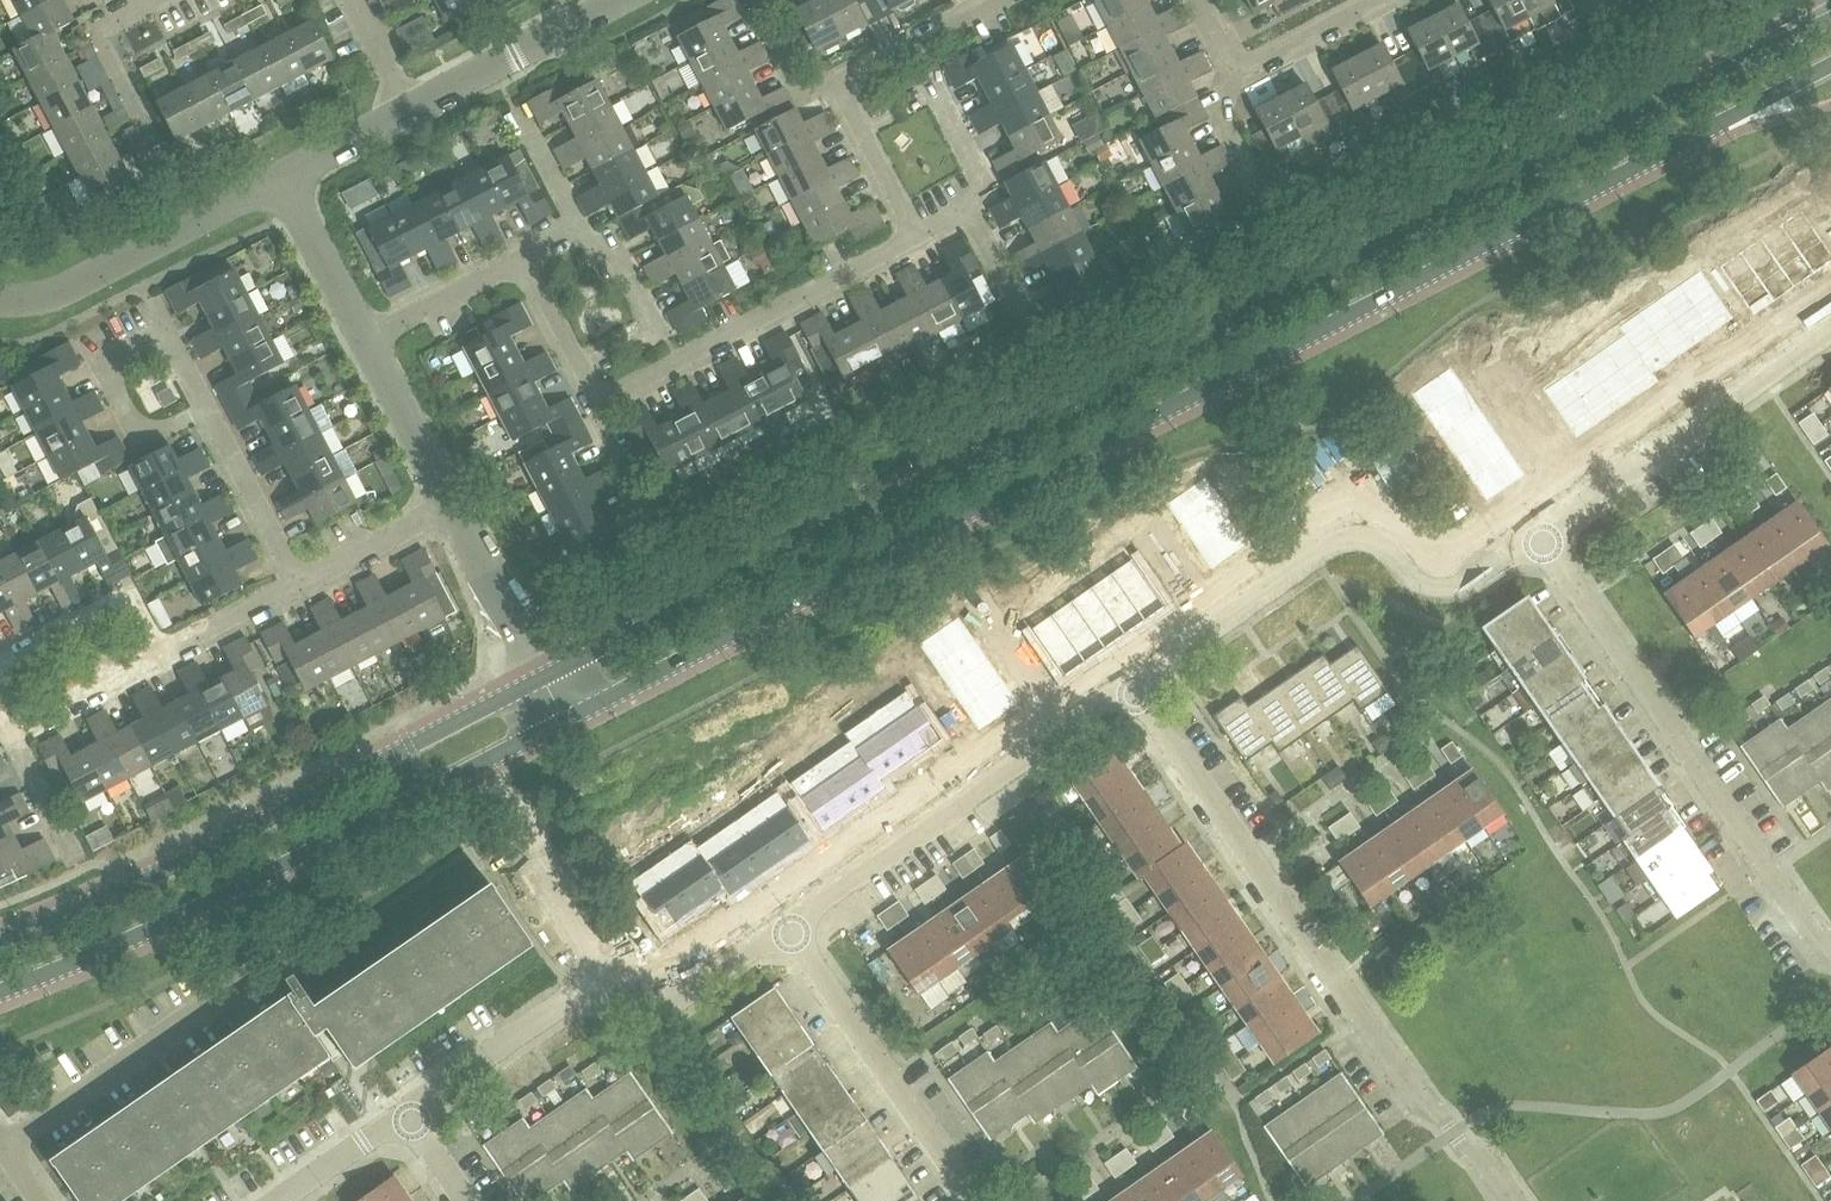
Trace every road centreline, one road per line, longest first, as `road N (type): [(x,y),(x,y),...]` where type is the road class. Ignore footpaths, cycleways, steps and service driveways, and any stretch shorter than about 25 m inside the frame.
road 1 (secondary): [(1830,17),(1048,409),(542,677)]
road 2 (secondary): [(567,725),(1830,65)]
road 3 (residential): [(1512,1200),(1420,1101),(1131,690)]
road 4 (secondary): [(0,997),(186,922),(567,725)]
road 5 (secondary): [(542,677),(329,794),(0,943)]
road 6 (residential): [(1830,956),(1542,541)]
road 7 (residential): [(1131,690),(1350,541),(1384,547),(1417,586),(1444,594),(1462,591),(1542,541)]
road 8 (residential): [(785,928),(1131,690)]
road 9 (residential): [(601,408),(919,241)]
road 10 (residential): [(1542,541),(1573,505),(1830,332)]
road 11 (residential): [(982,1200),(785,928)]
road 12 (residential): [(281,179),(52,295),(0,303)]
road 13 (residential): [(209,407),(169,328),(106,360),(147,439)]
road 14 (residential): [(408,111),(620,0)]
road 15 (residential): [(407,1114),(603,984)]
road 16 (residential): [(168,160),(103,32),(167,0)]
road 17 (residential): [(603,984),(641,1008),(661,1007),(785,928)]
road 18 (residential): [(0,670),(130,603),(160,661)]
road 19 (residential): [(302,589),(209,407)]
road 20 (residential): [(455,511),(367,342)]
road 21 (residential): [(542,677),(455,511)]
road 22 (residential): [(367,342),(281,179)]
road 23 (residential): [(919,241),(838,78)]
road 24 (residential): [(367,342),(524,261)]
road 25 (residential): [(838,78),(995,0)]
road 26 (residential): [(302,589),(455,511)]
road 27 (residential): [(601,408),(524,261)]
road 28 (residential): [(14,736),(160,661)]
road 29 (residential): [(603,984),(512,851)]
road 30 (residential): [(160,661),(302,589)]
road 31 (residential): [(1239,73),(1379,0)]
road 32 (residential): [(277,1200),(407,1114)]
road 33 (residential): [(1273,209),(1231,130),(1239,73)]
road 34 (residential): [(661,340),(608,236),(579,232)]
road 35 (residential): [(970,214),(978,180),(929,81)]
road 36 (residential): [(281,179),(408,111)]
road 37 (residential): [(838,78),(804,95),(757,0)]
road 38 (residential): [(1036,340),(970,214)]
road 39 (residential): [(79,862),(14,736)]
road 40 (residential): [(579,232),(515,110)]
road 41 (residential): [(663,530),(601,408)]
road 42 (residential): [(408,111),(350,0)]

